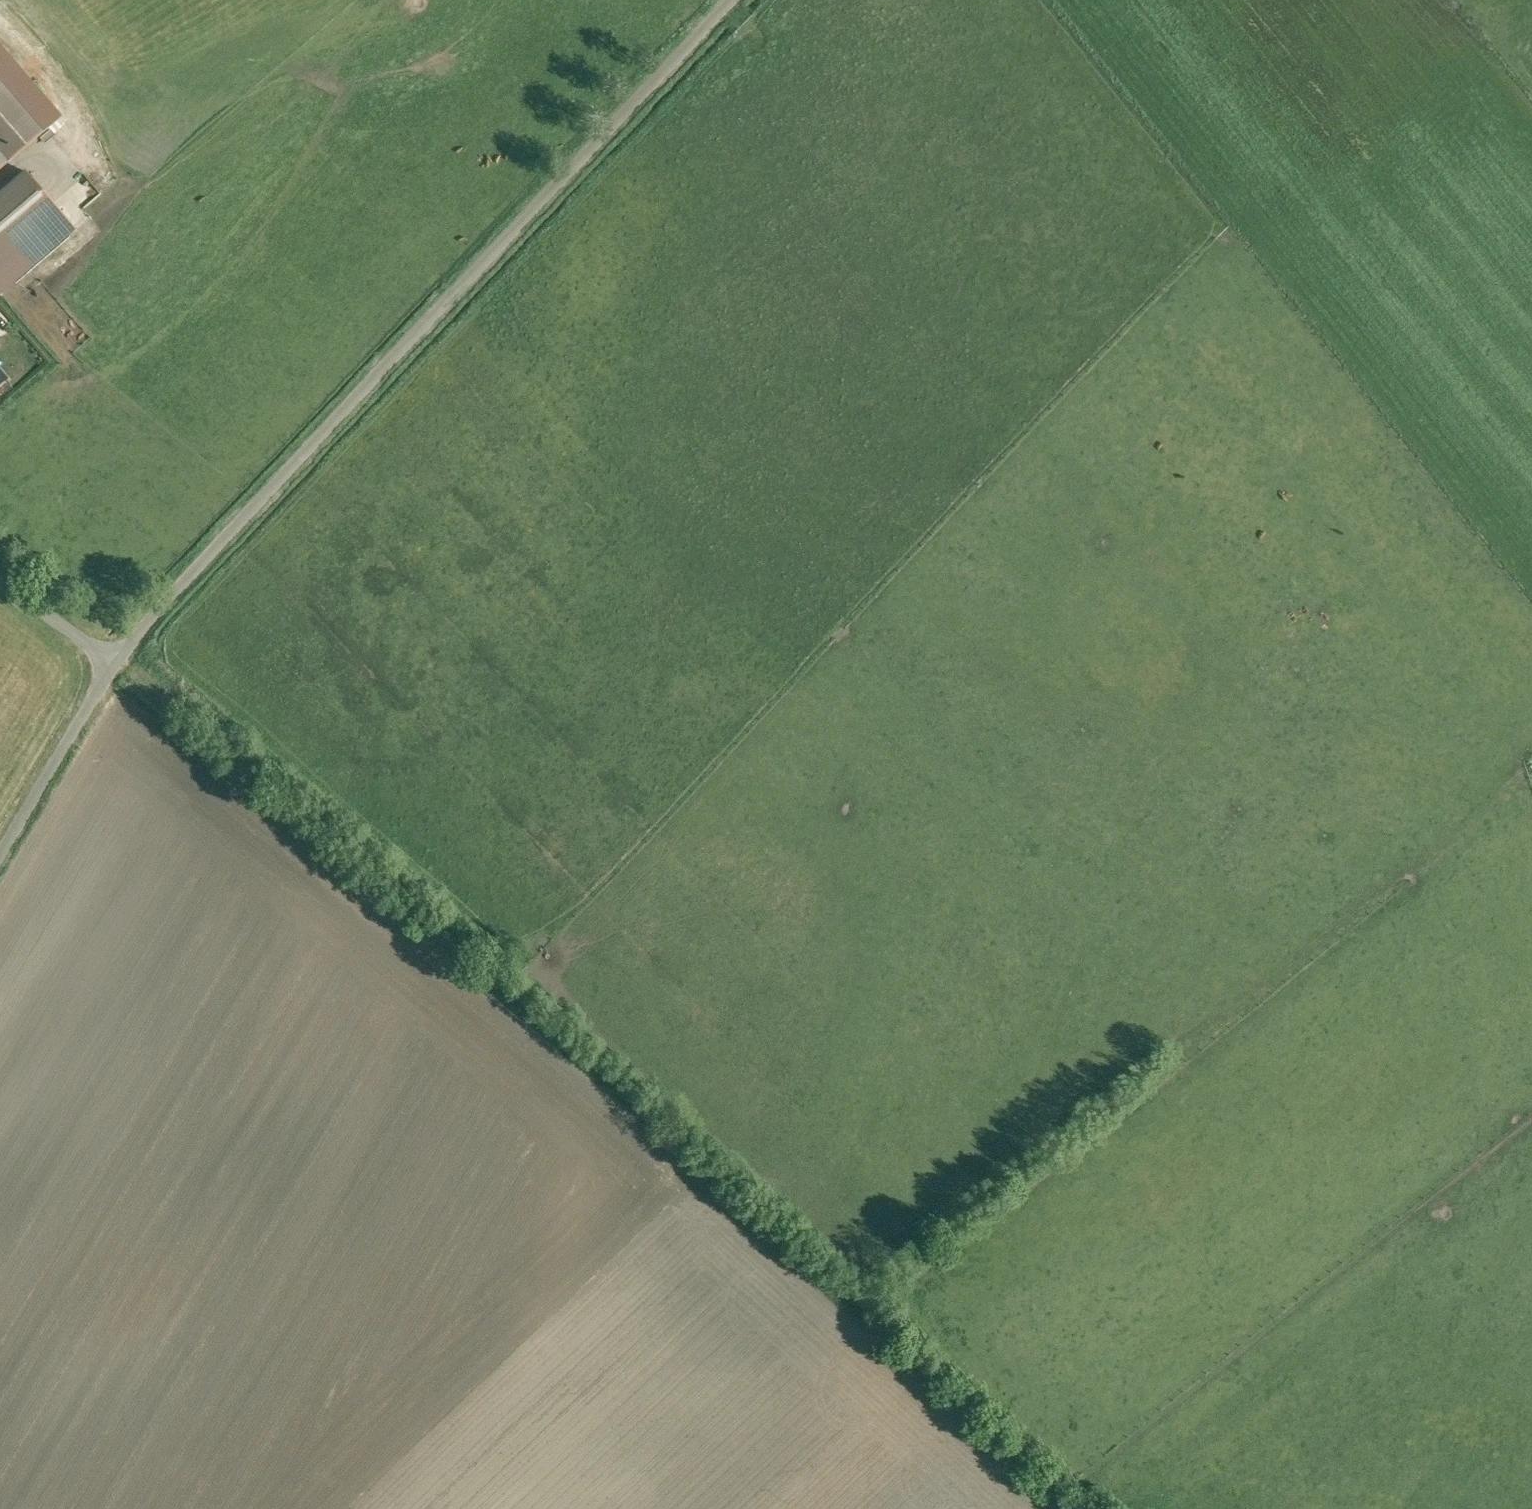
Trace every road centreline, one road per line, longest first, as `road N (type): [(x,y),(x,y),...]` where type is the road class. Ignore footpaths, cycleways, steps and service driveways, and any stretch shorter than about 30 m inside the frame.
road 1 (track): [(1531,784),(880,1314),(884,1332),(1075,1508)]
road 2 (unclassified): [(737,0),(112,666)]
road 3 (unclassified): [(0,855),(112,666)]
road 4 (unclassified): [(112,666),(0,586)]

